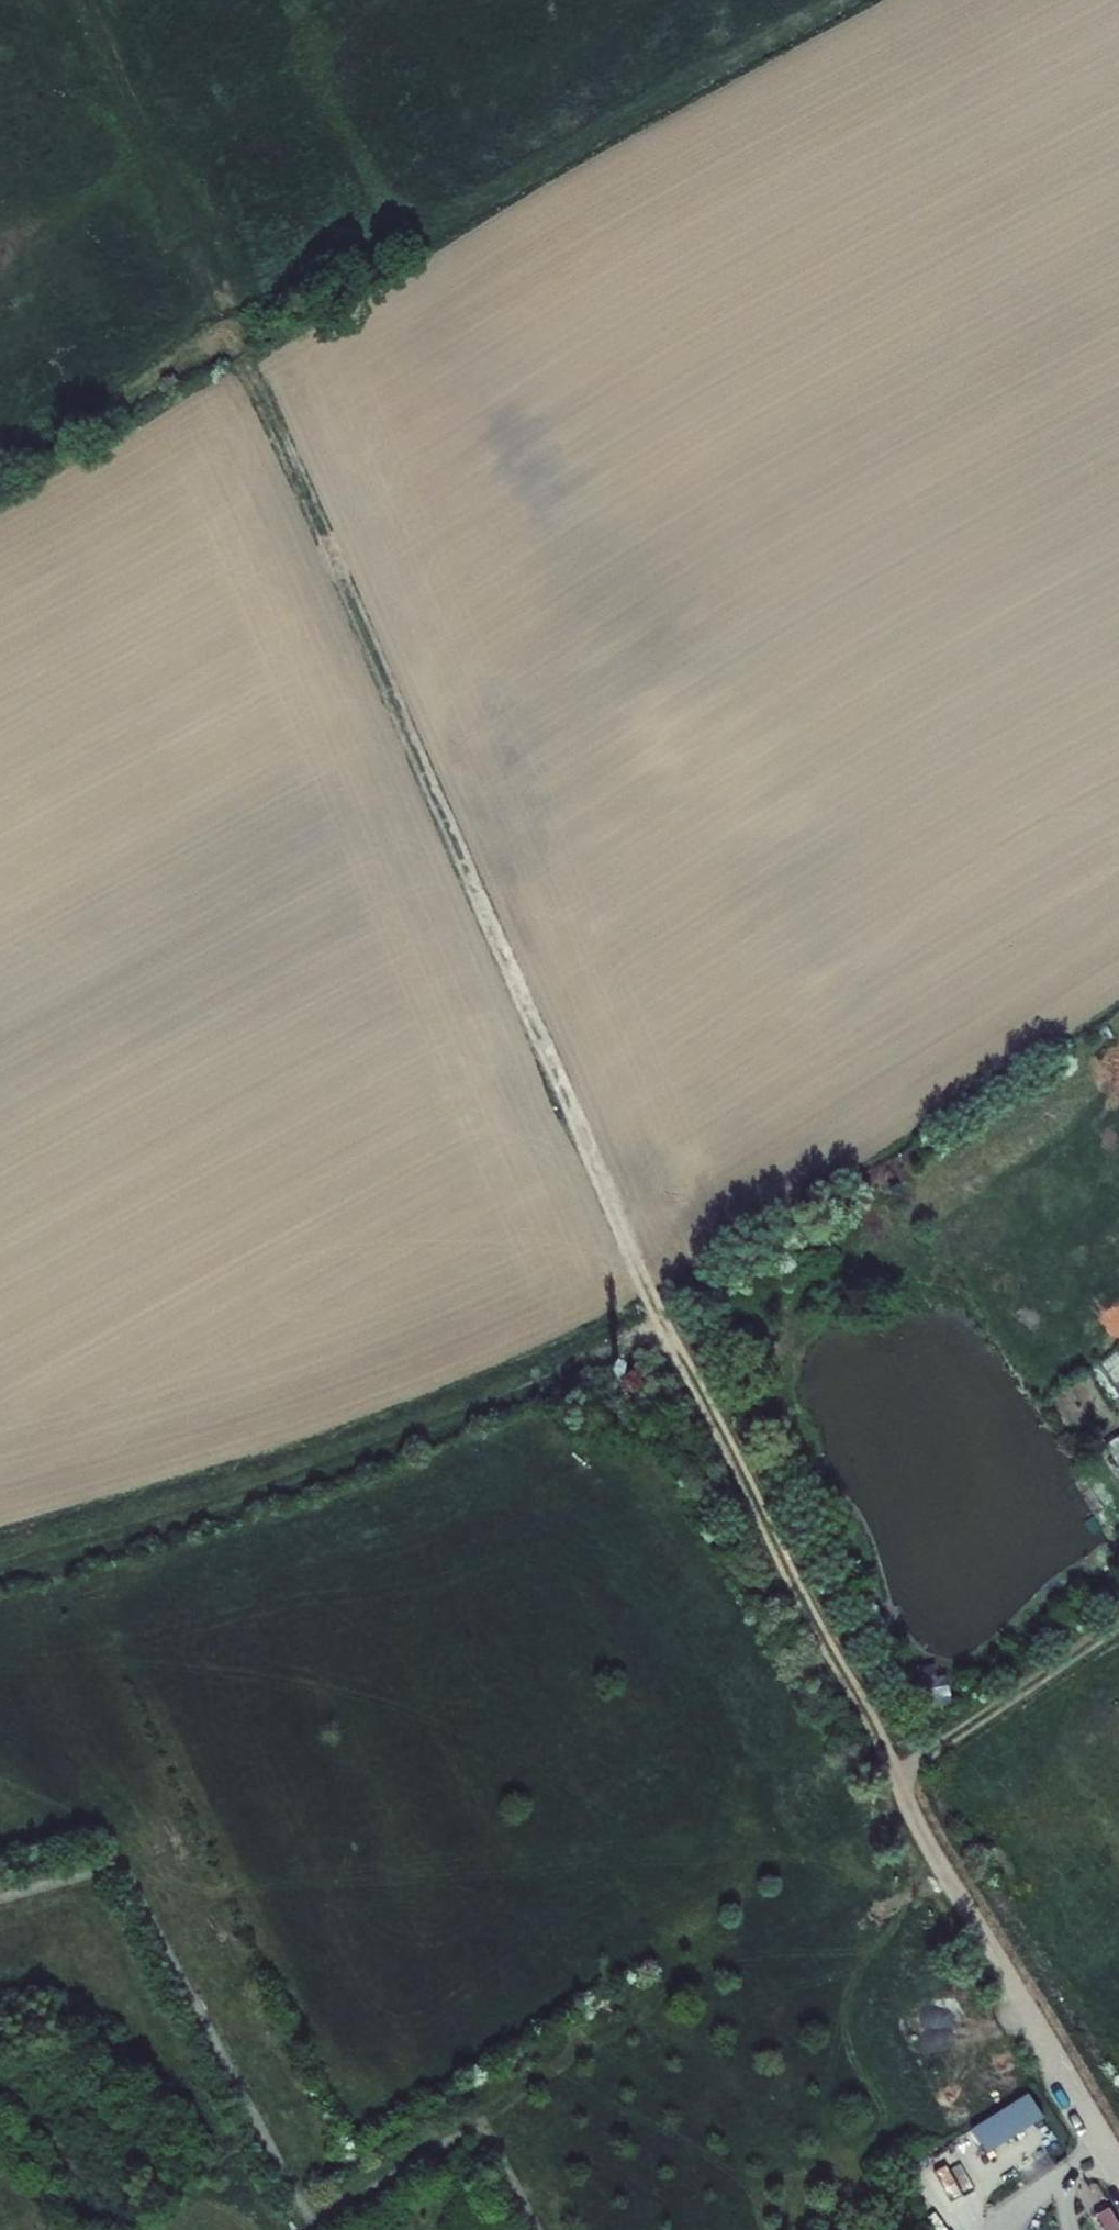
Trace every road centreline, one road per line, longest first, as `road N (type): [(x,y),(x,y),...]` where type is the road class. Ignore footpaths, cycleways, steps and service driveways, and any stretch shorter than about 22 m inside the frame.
road 1 (track): [(897,1795),(554,1090)]
road 2 (track): [(1098,2125),(897,1795),(913,1756),(1118,1627)]

